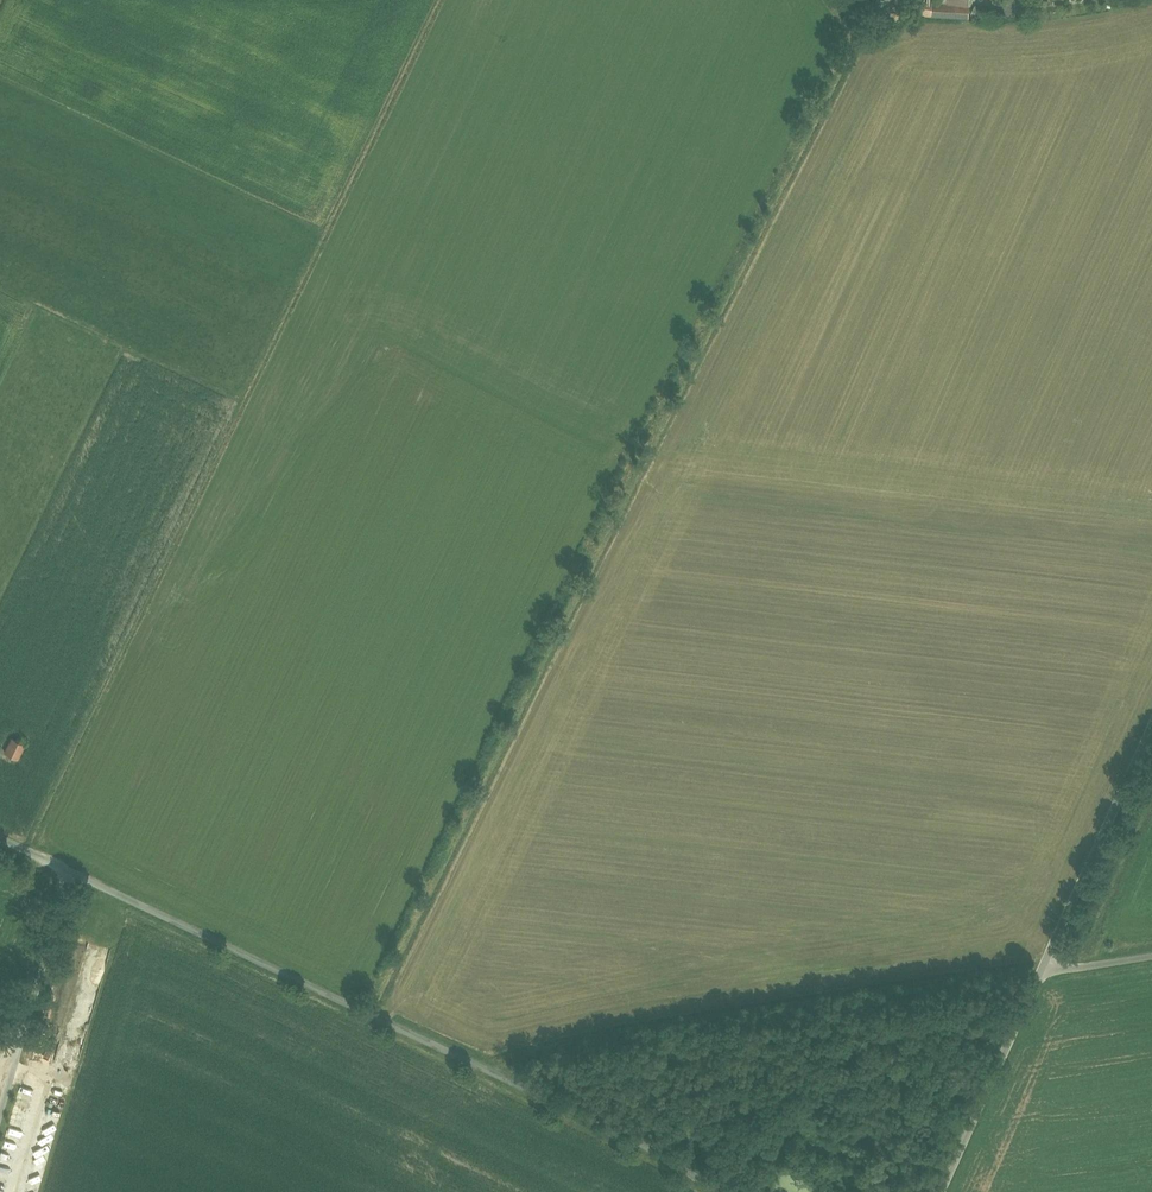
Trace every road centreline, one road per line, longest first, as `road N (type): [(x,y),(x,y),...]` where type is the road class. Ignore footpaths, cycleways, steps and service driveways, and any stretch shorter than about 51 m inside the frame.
road 1 (unclassified): [(711,1191),(655,1147),(0,827)]
road 2 (unclassified): [(942,1191),(1048,963)]
road 3 (unclassified): [(1048,963),(1151,734)]

